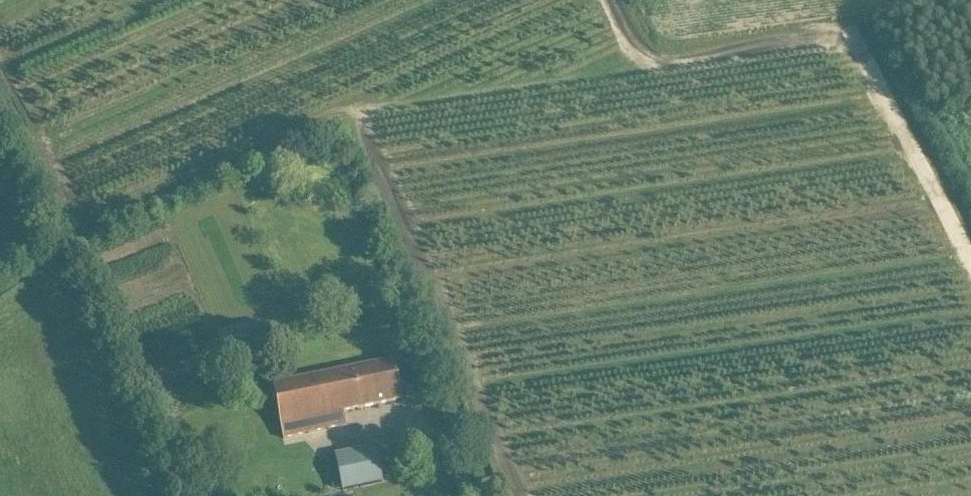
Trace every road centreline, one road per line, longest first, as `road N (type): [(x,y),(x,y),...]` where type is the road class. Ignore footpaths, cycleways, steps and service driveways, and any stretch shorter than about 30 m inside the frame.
road 1 (track): [(970,257),(855,36),(365,102),(94,220),(0,55)]
road 2 (track): [(358,105),(524,495)]

